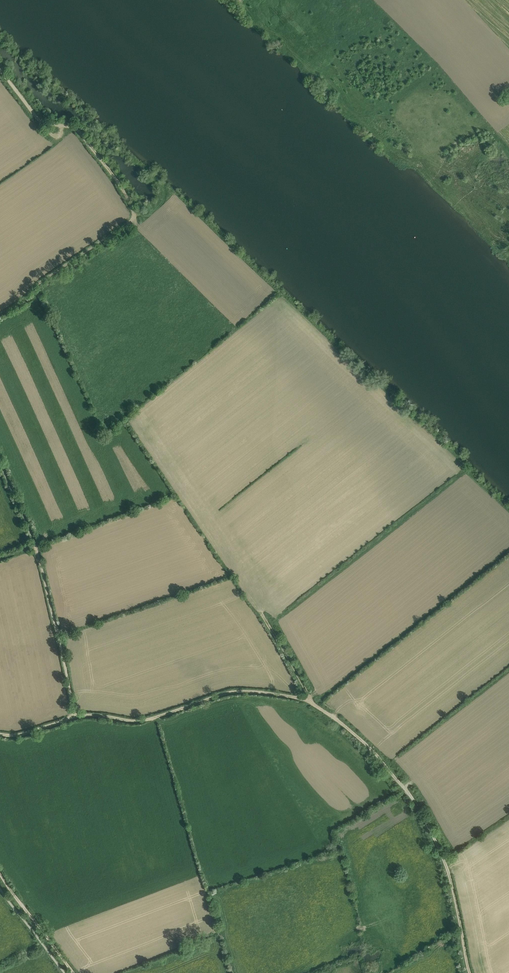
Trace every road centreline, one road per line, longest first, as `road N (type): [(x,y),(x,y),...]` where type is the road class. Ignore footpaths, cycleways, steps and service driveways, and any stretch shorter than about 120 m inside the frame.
road 1 (track): [(470,972),(449,873),(419,809),(375,754),(311,702)]
road 2 (track): [(311,702),(241,692),(136,721),(76,716)]
road 3 (track): [(135,216),(81,135),(42,122),(0,69)]
road 4 (track): [(35,546),(76,716)]
road 5 (track): [(74,972),(0,874)]

